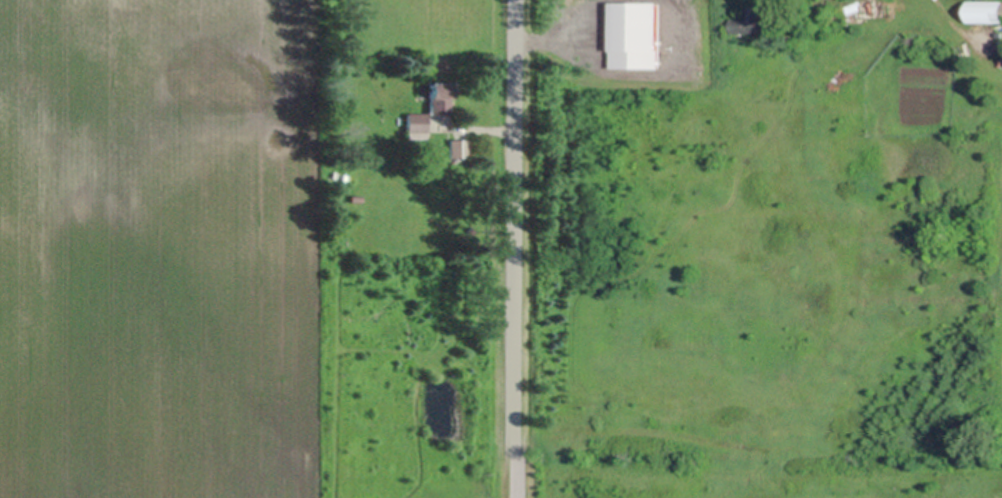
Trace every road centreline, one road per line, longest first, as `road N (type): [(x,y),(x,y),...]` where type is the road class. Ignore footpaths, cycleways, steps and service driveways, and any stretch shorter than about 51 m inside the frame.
road 1 (residential): [(516,497),(519,0)]

